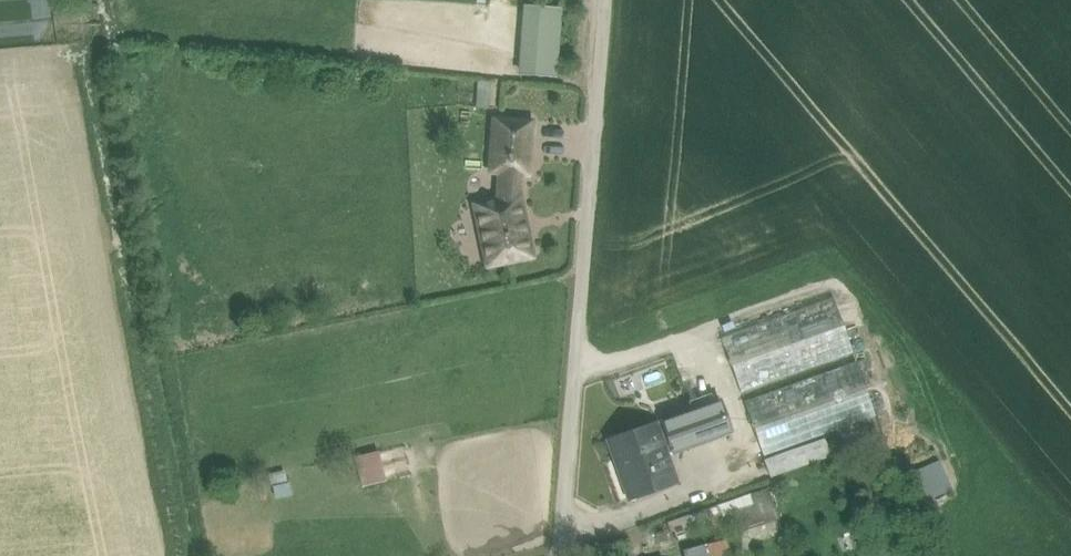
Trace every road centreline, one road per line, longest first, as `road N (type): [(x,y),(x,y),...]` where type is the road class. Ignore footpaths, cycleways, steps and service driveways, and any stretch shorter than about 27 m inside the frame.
road 1 (track): [(567,555),(611,0)]
road 2 (track): [(584,370),(690,342),(718,374),(748,467),(647,513)]
road 3 (track): [(690,342),(818,288)]

